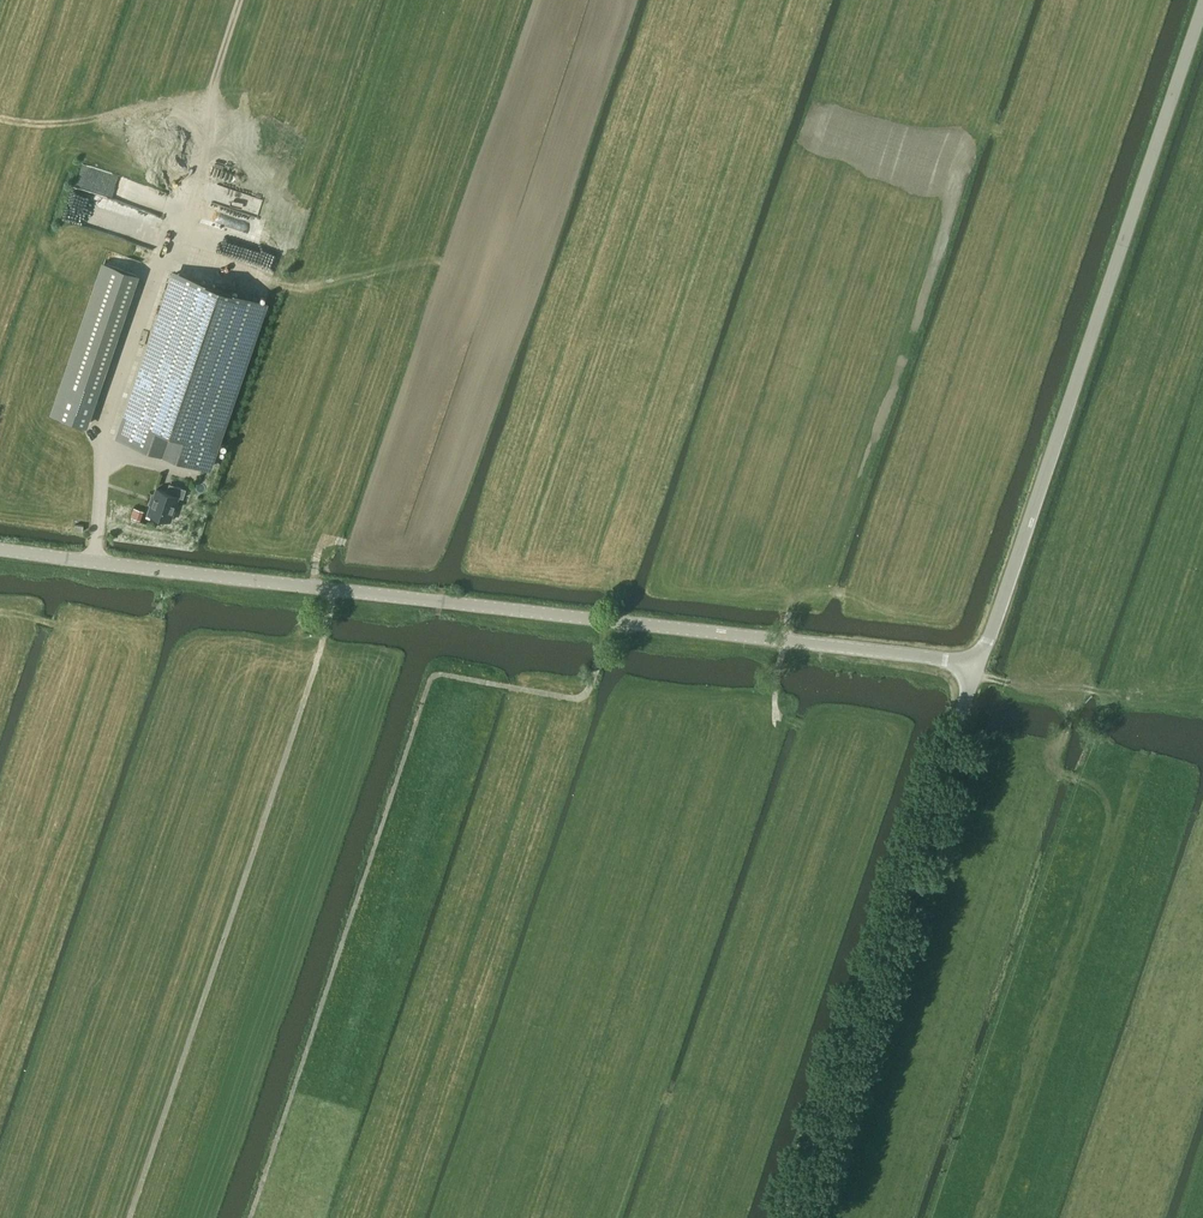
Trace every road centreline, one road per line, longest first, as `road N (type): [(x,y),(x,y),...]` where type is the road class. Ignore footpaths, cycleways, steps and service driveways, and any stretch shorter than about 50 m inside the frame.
road 1 (track): [(248,1217),(430,679),(566,699),(581,698),(593,682),(614,592),(824,0)]
road 2 (unclassified): [(977,663),(0,549)]
road 3 (unclassified): [(977,663),(1202,0)]
road 4 (track): [(127,1217),(334,589)]
road 5 (track): [(312,587),(510,0)]
road 6 (unclassified): [(786,1217),(977,663)]

